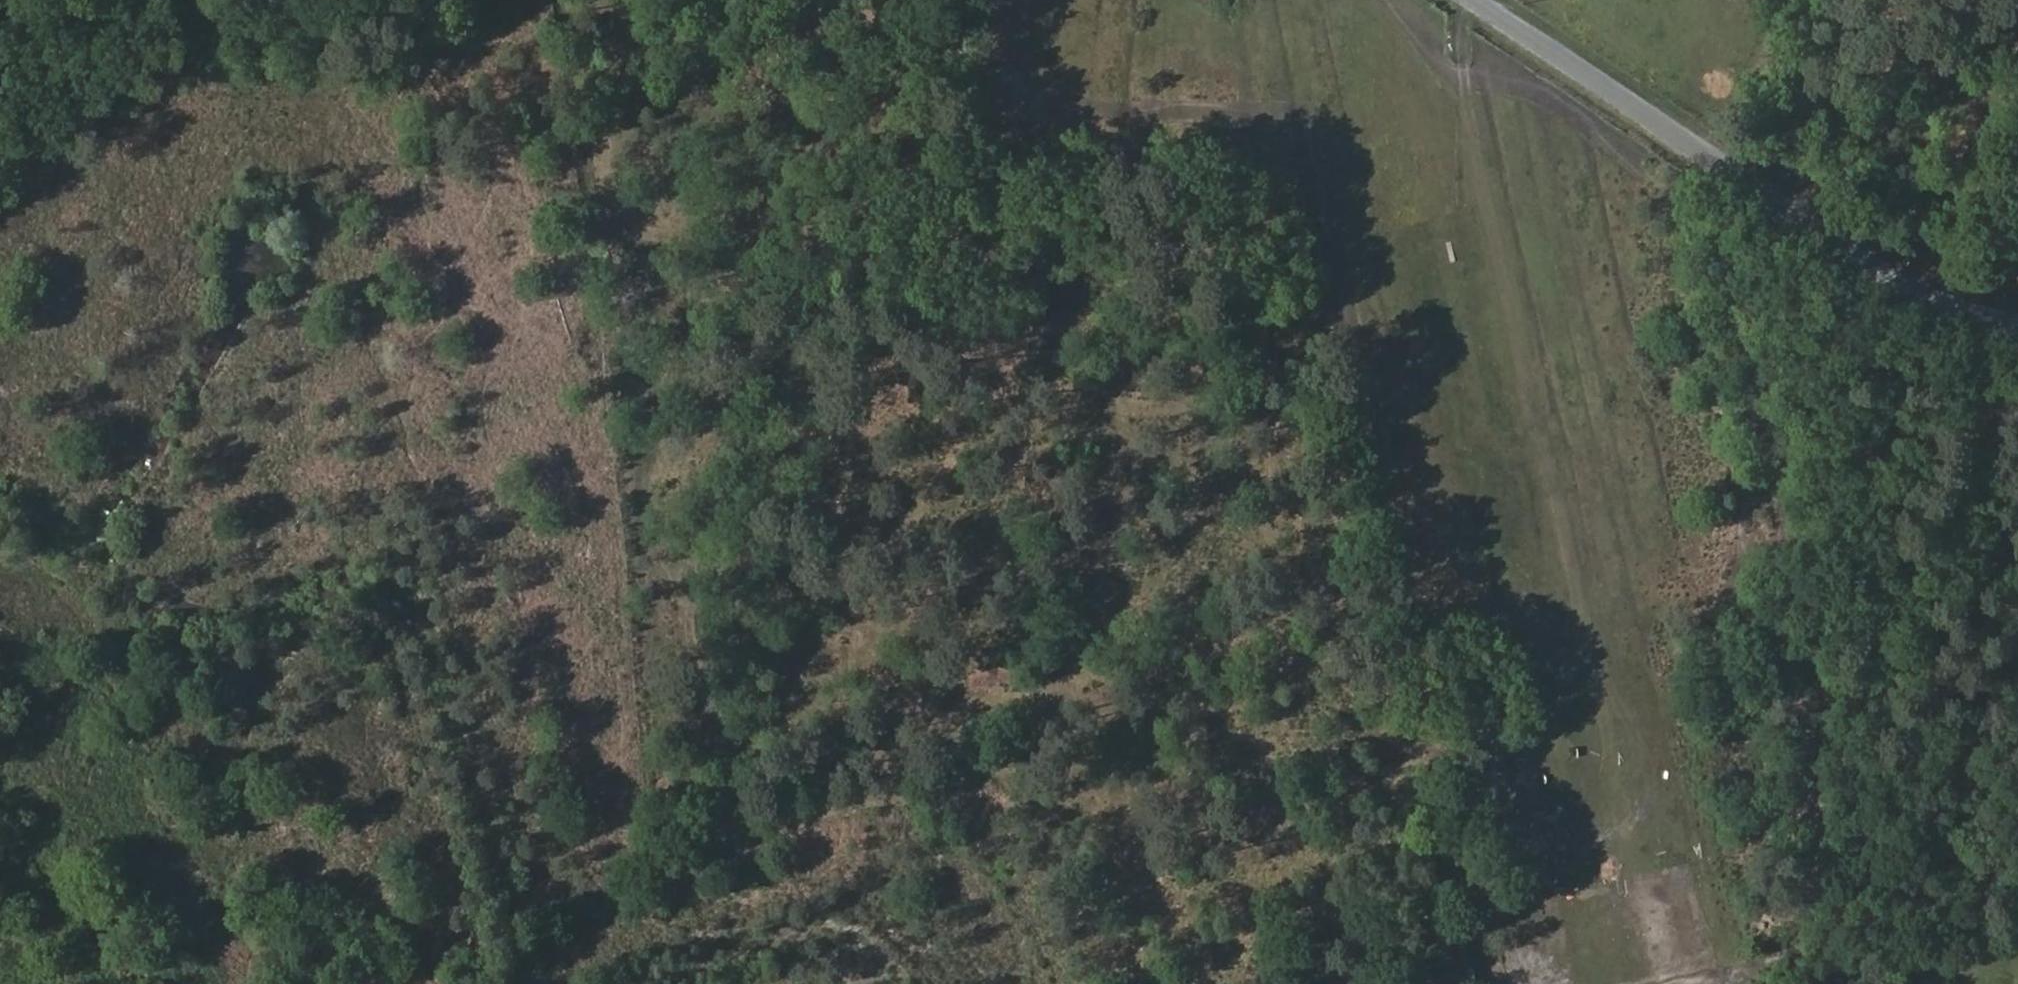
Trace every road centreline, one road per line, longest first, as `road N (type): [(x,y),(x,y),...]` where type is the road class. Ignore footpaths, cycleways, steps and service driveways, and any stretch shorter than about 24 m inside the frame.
road 1 (residential): [(527,983),(421,618),(369,582),(259,620),(190,615),(89,557)]
road 2 (residential): [(2017,324),(1920,284),(1472,0)]
road 3 (residential): [(89,557),(258,254)]
road 4 (residential): [(637,983),(800,936),(849,941),(870,983)]

